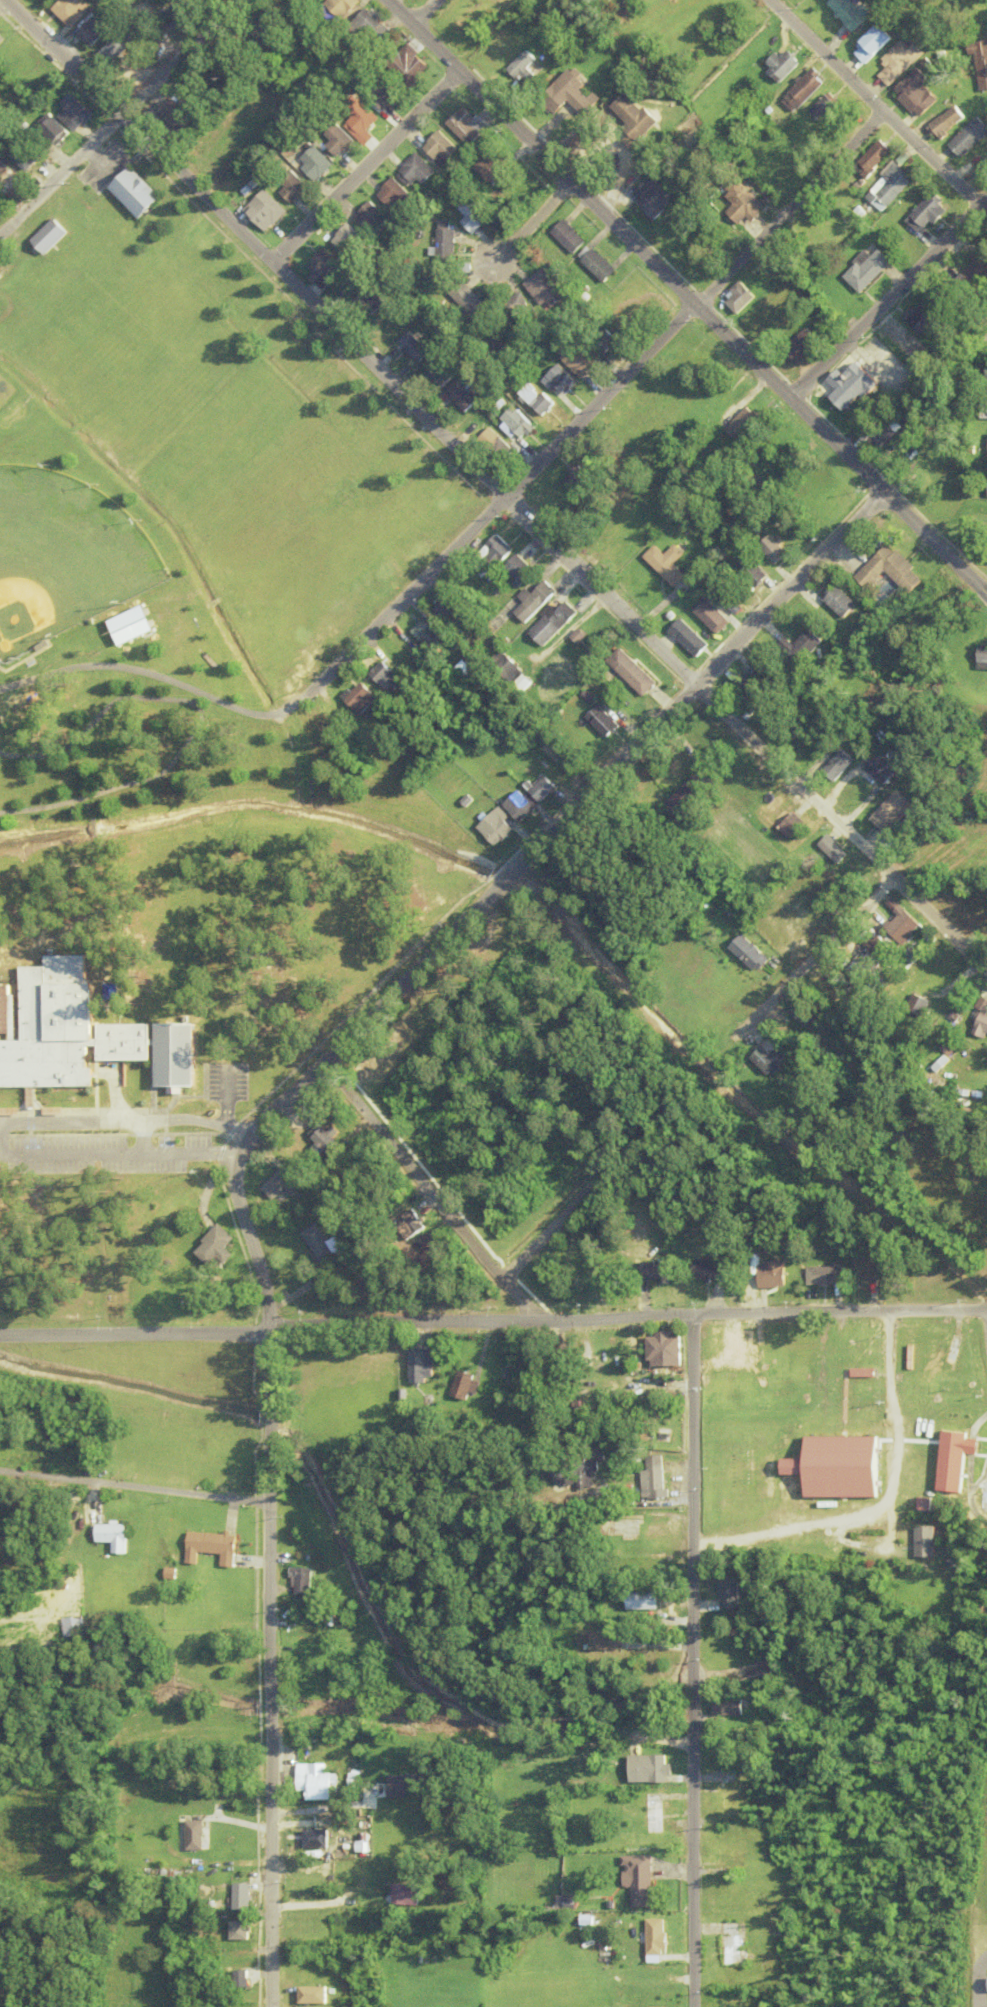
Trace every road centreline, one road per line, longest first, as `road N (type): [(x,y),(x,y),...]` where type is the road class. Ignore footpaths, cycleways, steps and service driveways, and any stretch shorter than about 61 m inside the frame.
road 1 (residential): [(2,0),(986,967)]
road 2 (residential): [(885,492),(240,1151)]
road 3 (residential): [(271,2006),(267,1321),(238,1204),(240,1151)]
road 4 (secondary): [(411,23),(986,593)]
road 5 (residential): [(882,111),(324,685)]
road 6 (residential): [(0,1335),(245,1334),(267,1321),(689,1315)]
road 7 (tertiary): [(689,1315),(691,2006)]
road 8 (residential): [(326,1062),(537,1321)]
road 9 (residential): [(234,0),(0,236)]
road 10 (residential): [(767,0),(983,204)]
road 11 (tertiary): [(689,1315),(986,1312)]
road 12 (residential): [(986,201),(789,397)]
road 13 (residential): [(0,1473),(268,1504)]
road 14 (residential): [(459,71),(272,263)]
road 15 (residential): [(889,876),(740,1036)]
road 16 (residential): [(498,1279),(604,1177)]

